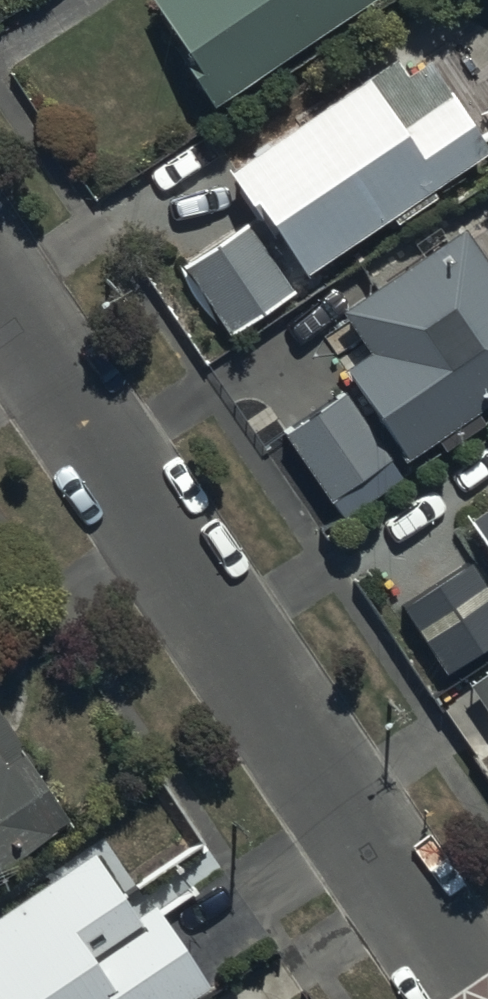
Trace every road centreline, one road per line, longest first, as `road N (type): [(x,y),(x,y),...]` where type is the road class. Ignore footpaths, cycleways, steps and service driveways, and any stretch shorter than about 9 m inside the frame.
road 1 (residential): [(0,289),(486,998)]

